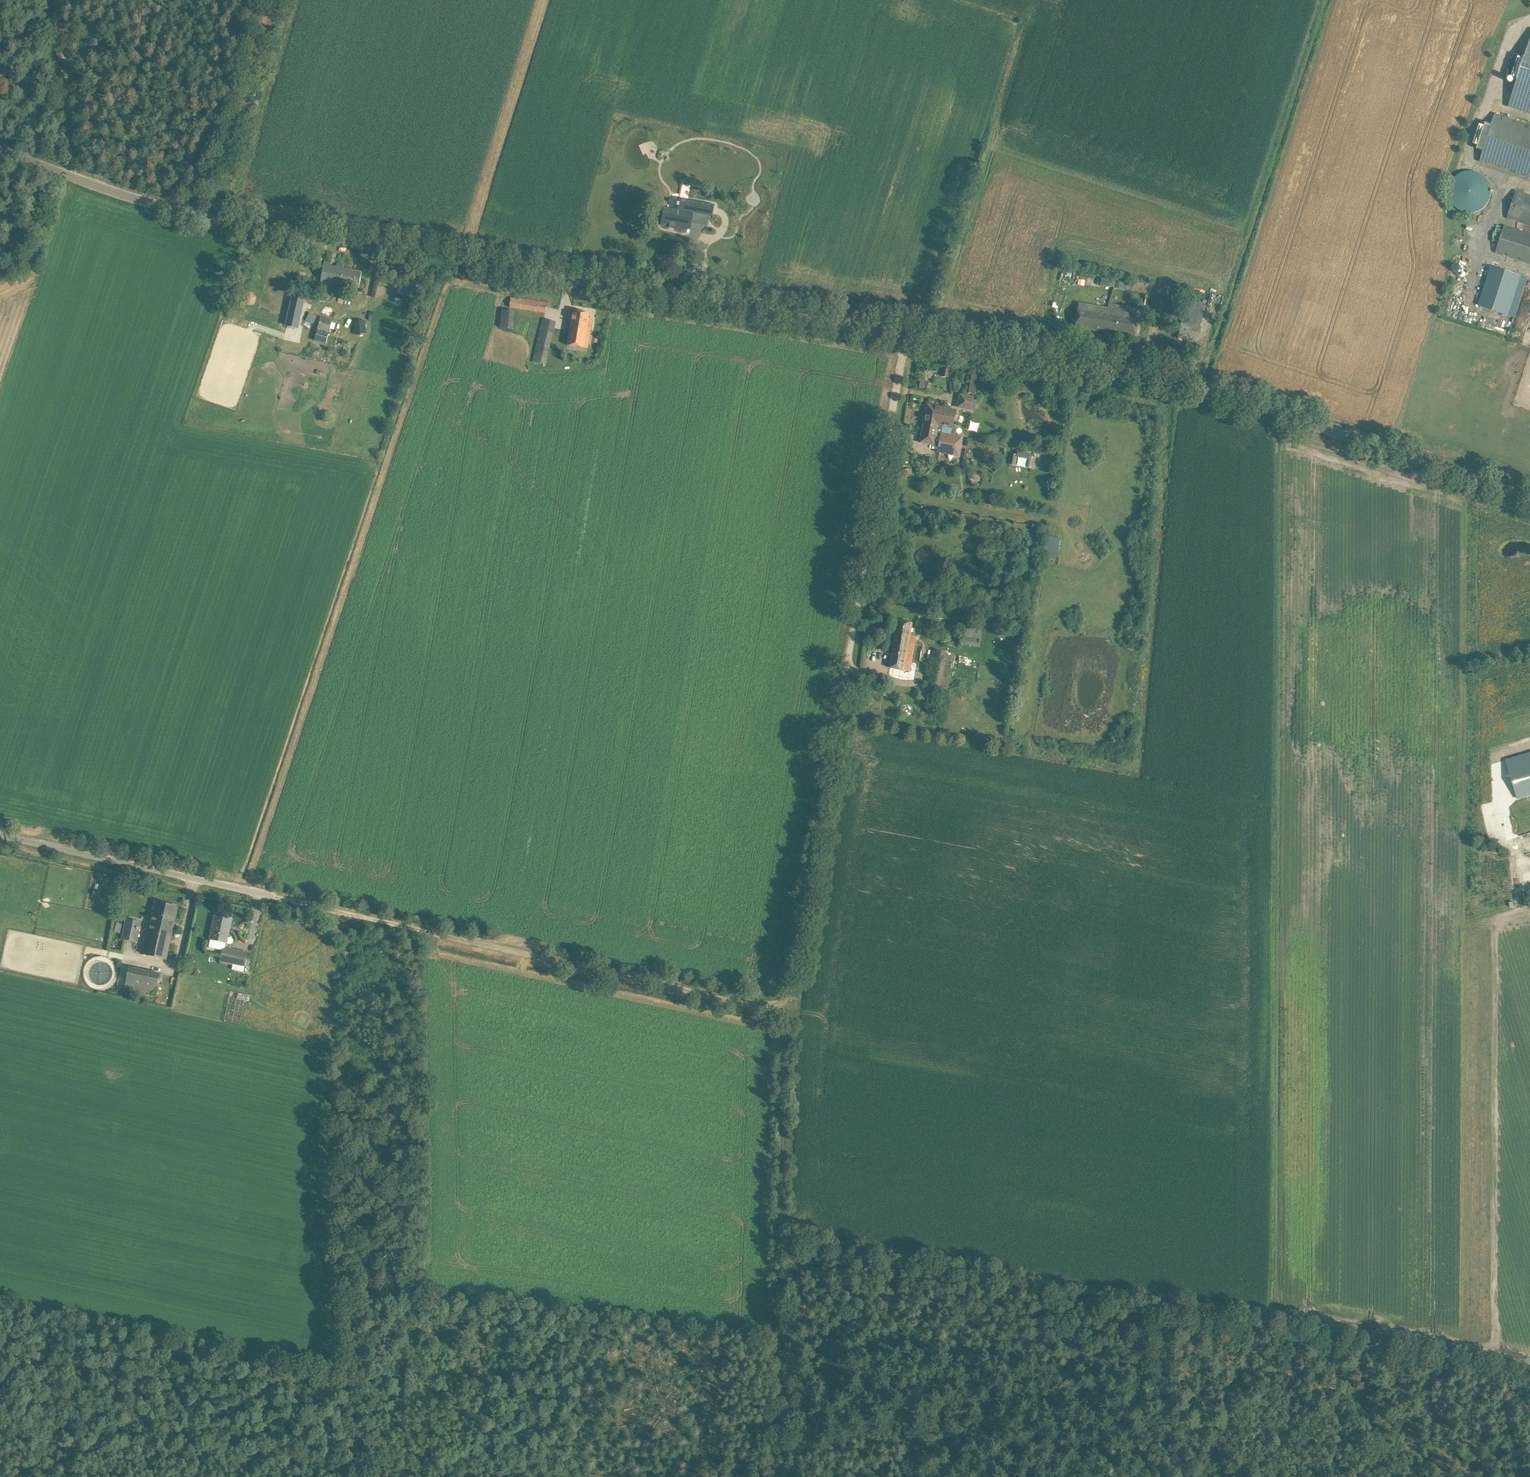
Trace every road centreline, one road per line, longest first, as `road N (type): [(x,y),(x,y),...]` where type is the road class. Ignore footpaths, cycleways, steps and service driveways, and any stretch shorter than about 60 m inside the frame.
road 1 (unclassified): [(906,336),(207,216),(0,150)]
road 2 (unclassified): [(1529,498),(1201,387),(906,336)]
road 3 (track): [(276,896),(785,1013)]
road 4 (track): [(778,1476),(785,1013)]
road 5 (track): [(785,1013),(846,669)]
road 6 (unclassified): [(846,669),(906,336)]
road 7 (unclassified): [(276,896),(0,834)]
road 8 (track): [(229,147),(276,0)]

